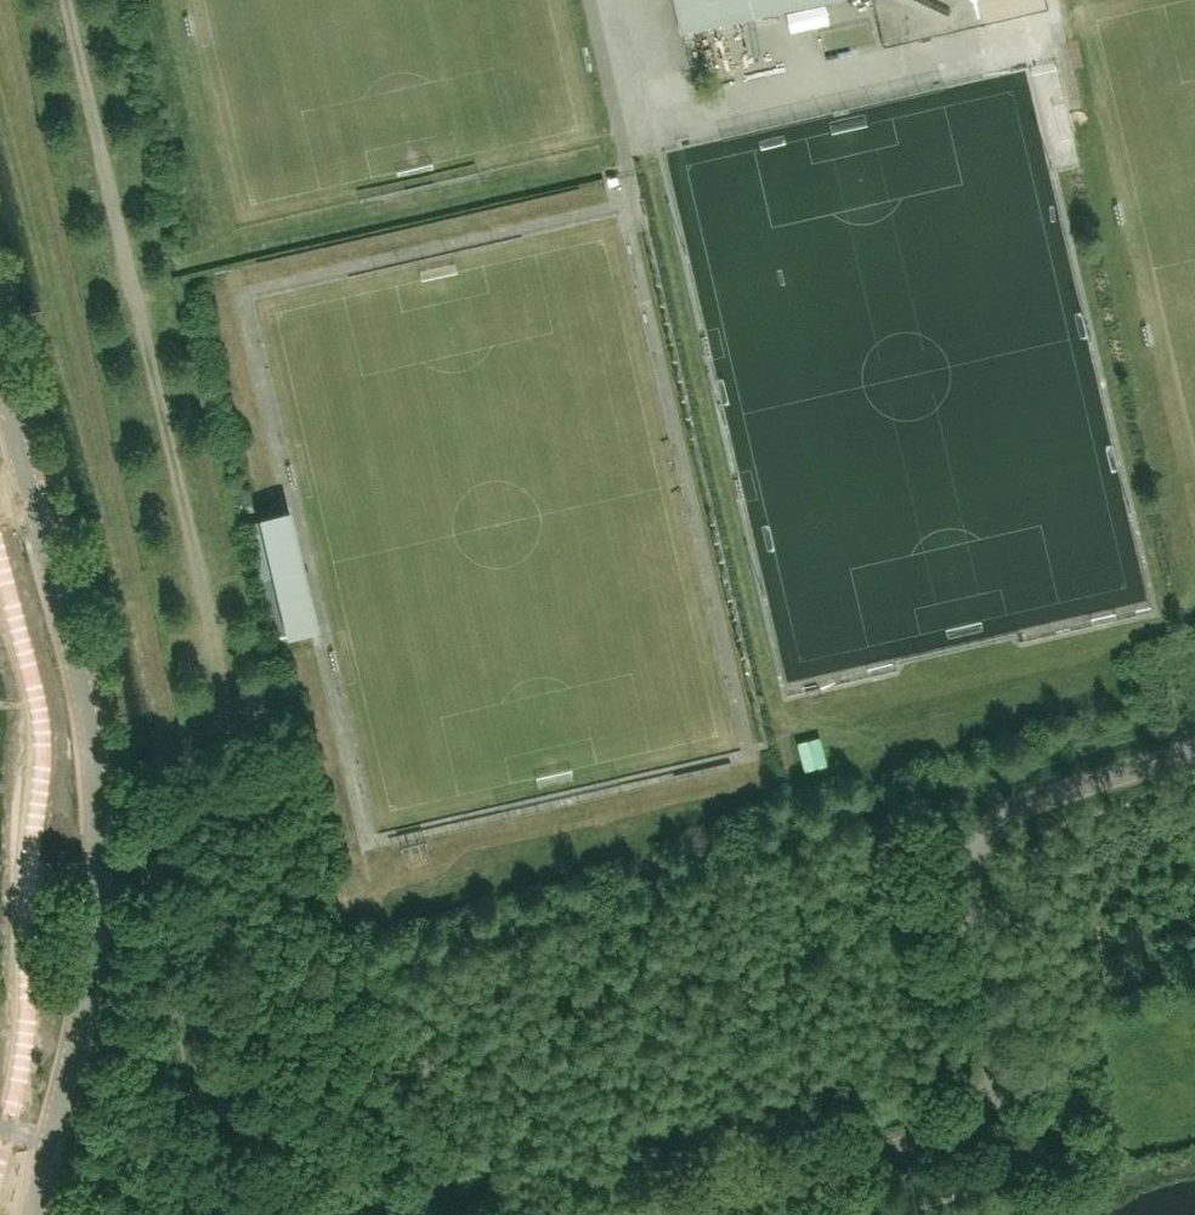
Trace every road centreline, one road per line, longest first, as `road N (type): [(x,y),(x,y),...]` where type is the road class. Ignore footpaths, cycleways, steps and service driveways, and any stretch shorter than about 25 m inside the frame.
road 1 (residential): [(661,1214),(938,1136),(989,1105),(1000,1045),(975,928),(973,854),(998,819),(1194,749)]
road 2 (residential): [(41,1184),(80,1035),(99,886),(86,701),(27,491)]

